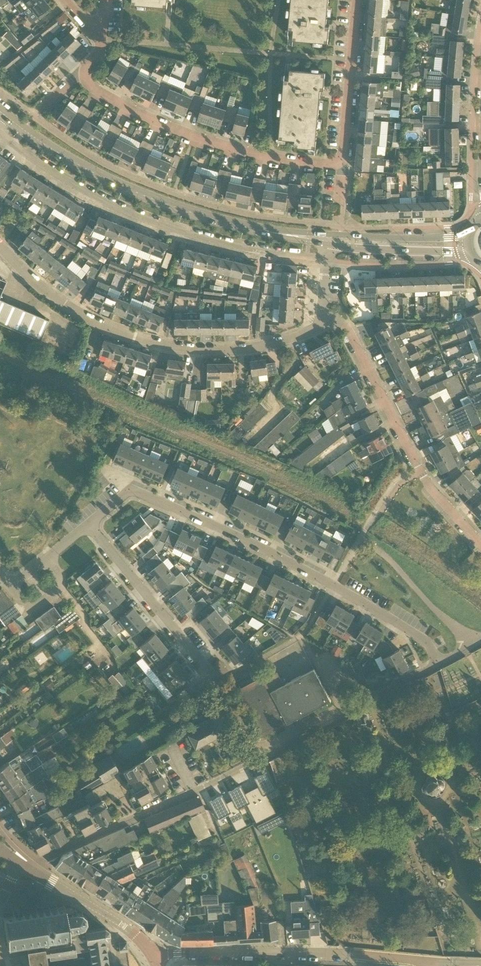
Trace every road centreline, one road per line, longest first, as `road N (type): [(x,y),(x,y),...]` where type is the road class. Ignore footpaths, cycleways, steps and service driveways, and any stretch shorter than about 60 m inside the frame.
road 1 (residential): [(440,663),(420,637),(334,586),(139,493),(128,493),(88,524)]
road 2 (residential): [(0,245),(76,313),(177,350),(269,347),(323,319)]
road 3 (secondary): [(282,234),(144,196),(0,113)]
road 4 (residential): [(480,546),(434,493),(343,323),(323,319)]
road 5 (residential): [(340,161),(272,158),(194,138),(109,98),(84,76)]
road 6 (residential): [(426,963),(339,955),(155,957)]
road 7 (residential): [(88,524),(219,684)]
road 8 (residential): [(23,868),(199,792)]
road 9 (residential): [(199,792),(344,715)]
road 10 (residential): [(340,161),(357,0)]
road 11 (tertiary): [(155,957),(112,918),(23,868)]
road 12 (secondary): [(335,240),(471,255)]
road 13 (secondary): [(469,235),(335,240)]
road 14 (residential): [(472,640),(377,549)]

